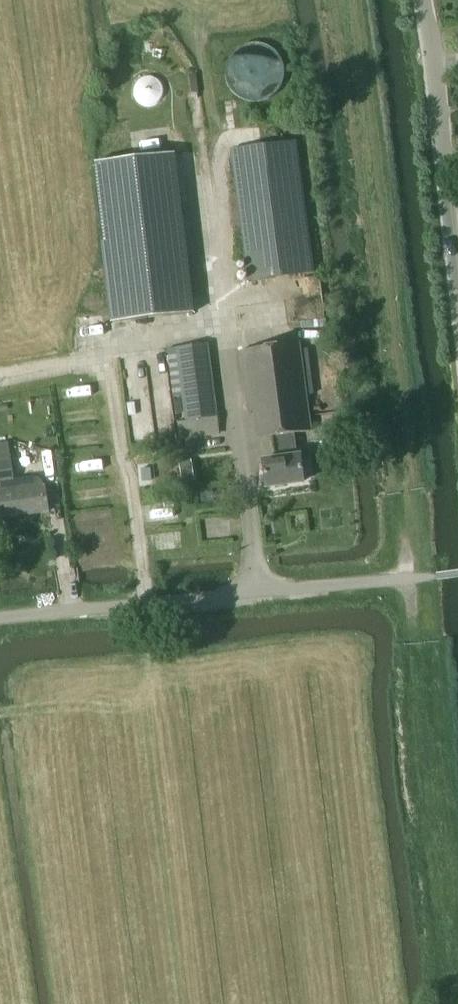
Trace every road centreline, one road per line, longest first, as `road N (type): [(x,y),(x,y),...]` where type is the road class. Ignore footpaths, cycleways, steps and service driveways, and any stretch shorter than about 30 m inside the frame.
road 1 (unclassified): [(0,618),(426,577)]
road 2 (tertiary): [(457,287),(420,0)]
road 3 (track): [(225,331),(118,344),(102,358),(0,375)]

